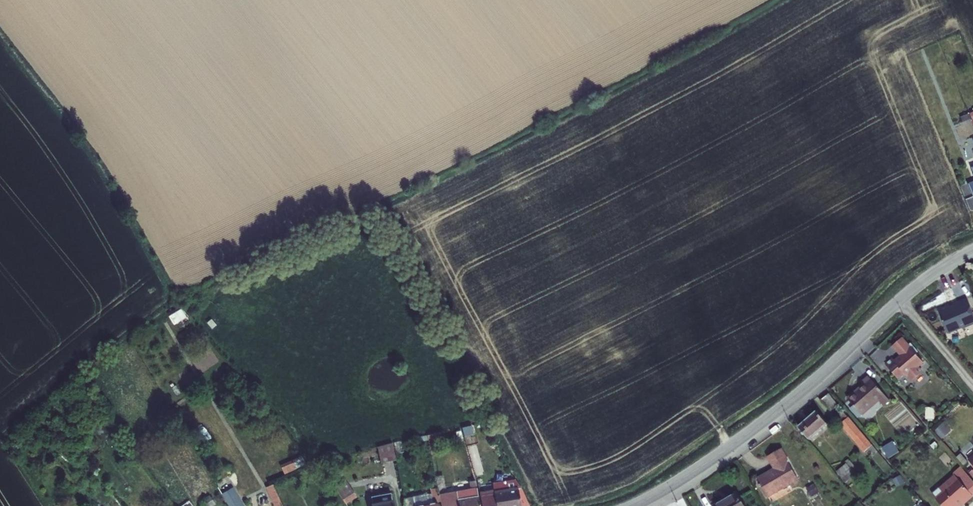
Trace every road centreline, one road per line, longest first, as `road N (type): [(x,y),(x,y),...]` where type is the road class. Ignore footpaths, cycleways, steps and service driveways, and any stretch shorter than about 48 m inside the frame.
road 1 (tertiary): [(633,505),(758,426),(910,290),(972,250)]

